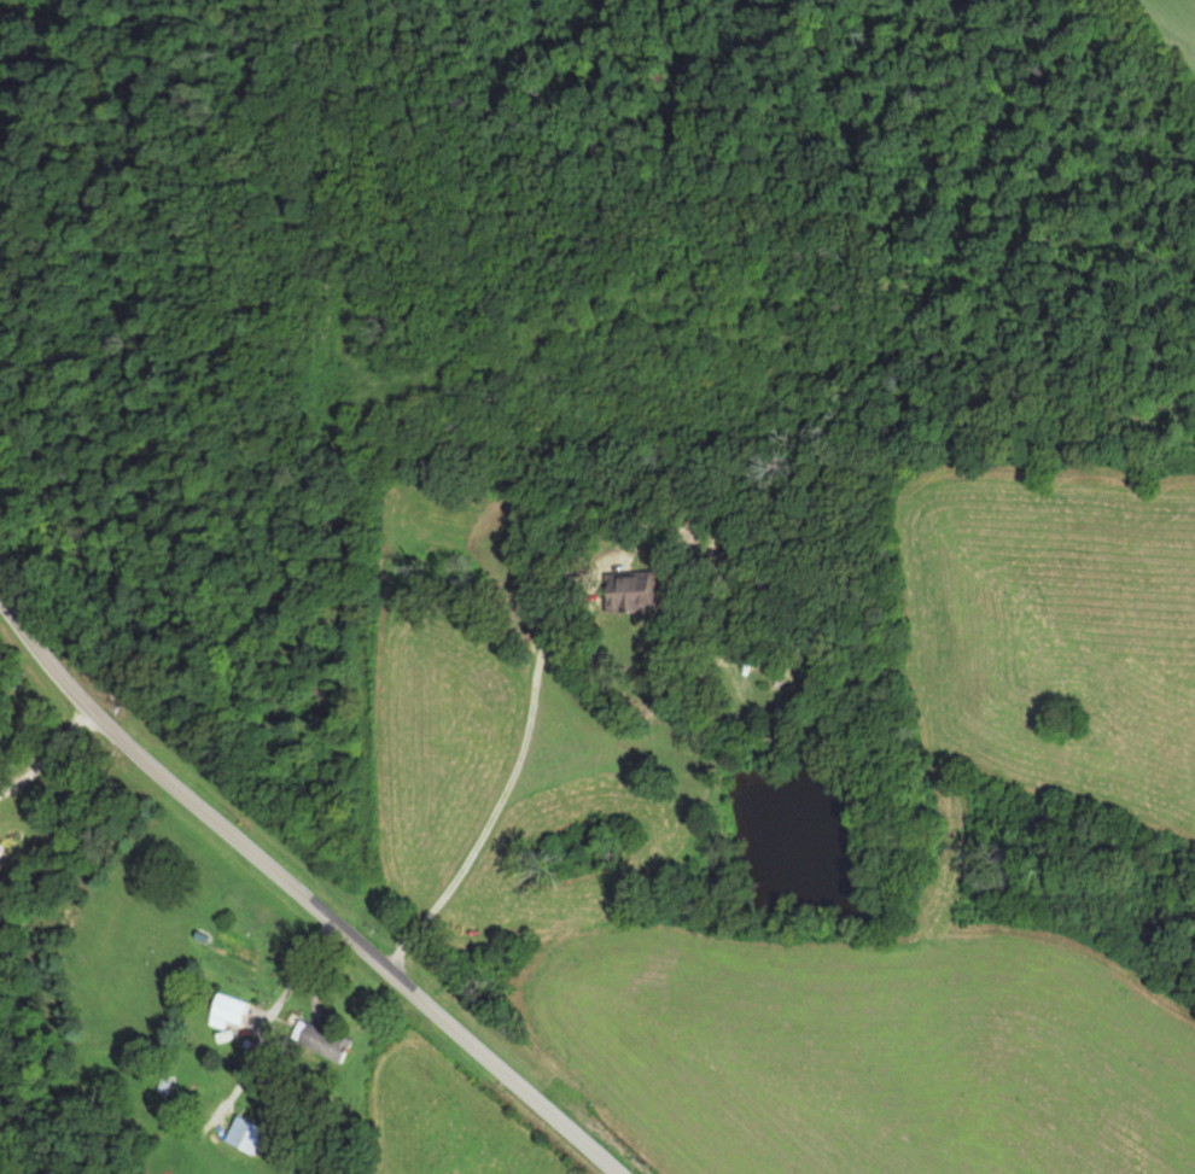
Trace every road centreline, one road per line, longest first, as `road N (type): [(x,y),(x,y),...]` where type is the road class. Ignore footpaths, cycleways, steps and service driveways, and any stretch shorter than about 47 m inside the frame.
road 1 (tertiary): [(622,1173),(112,729),(0,594)]

